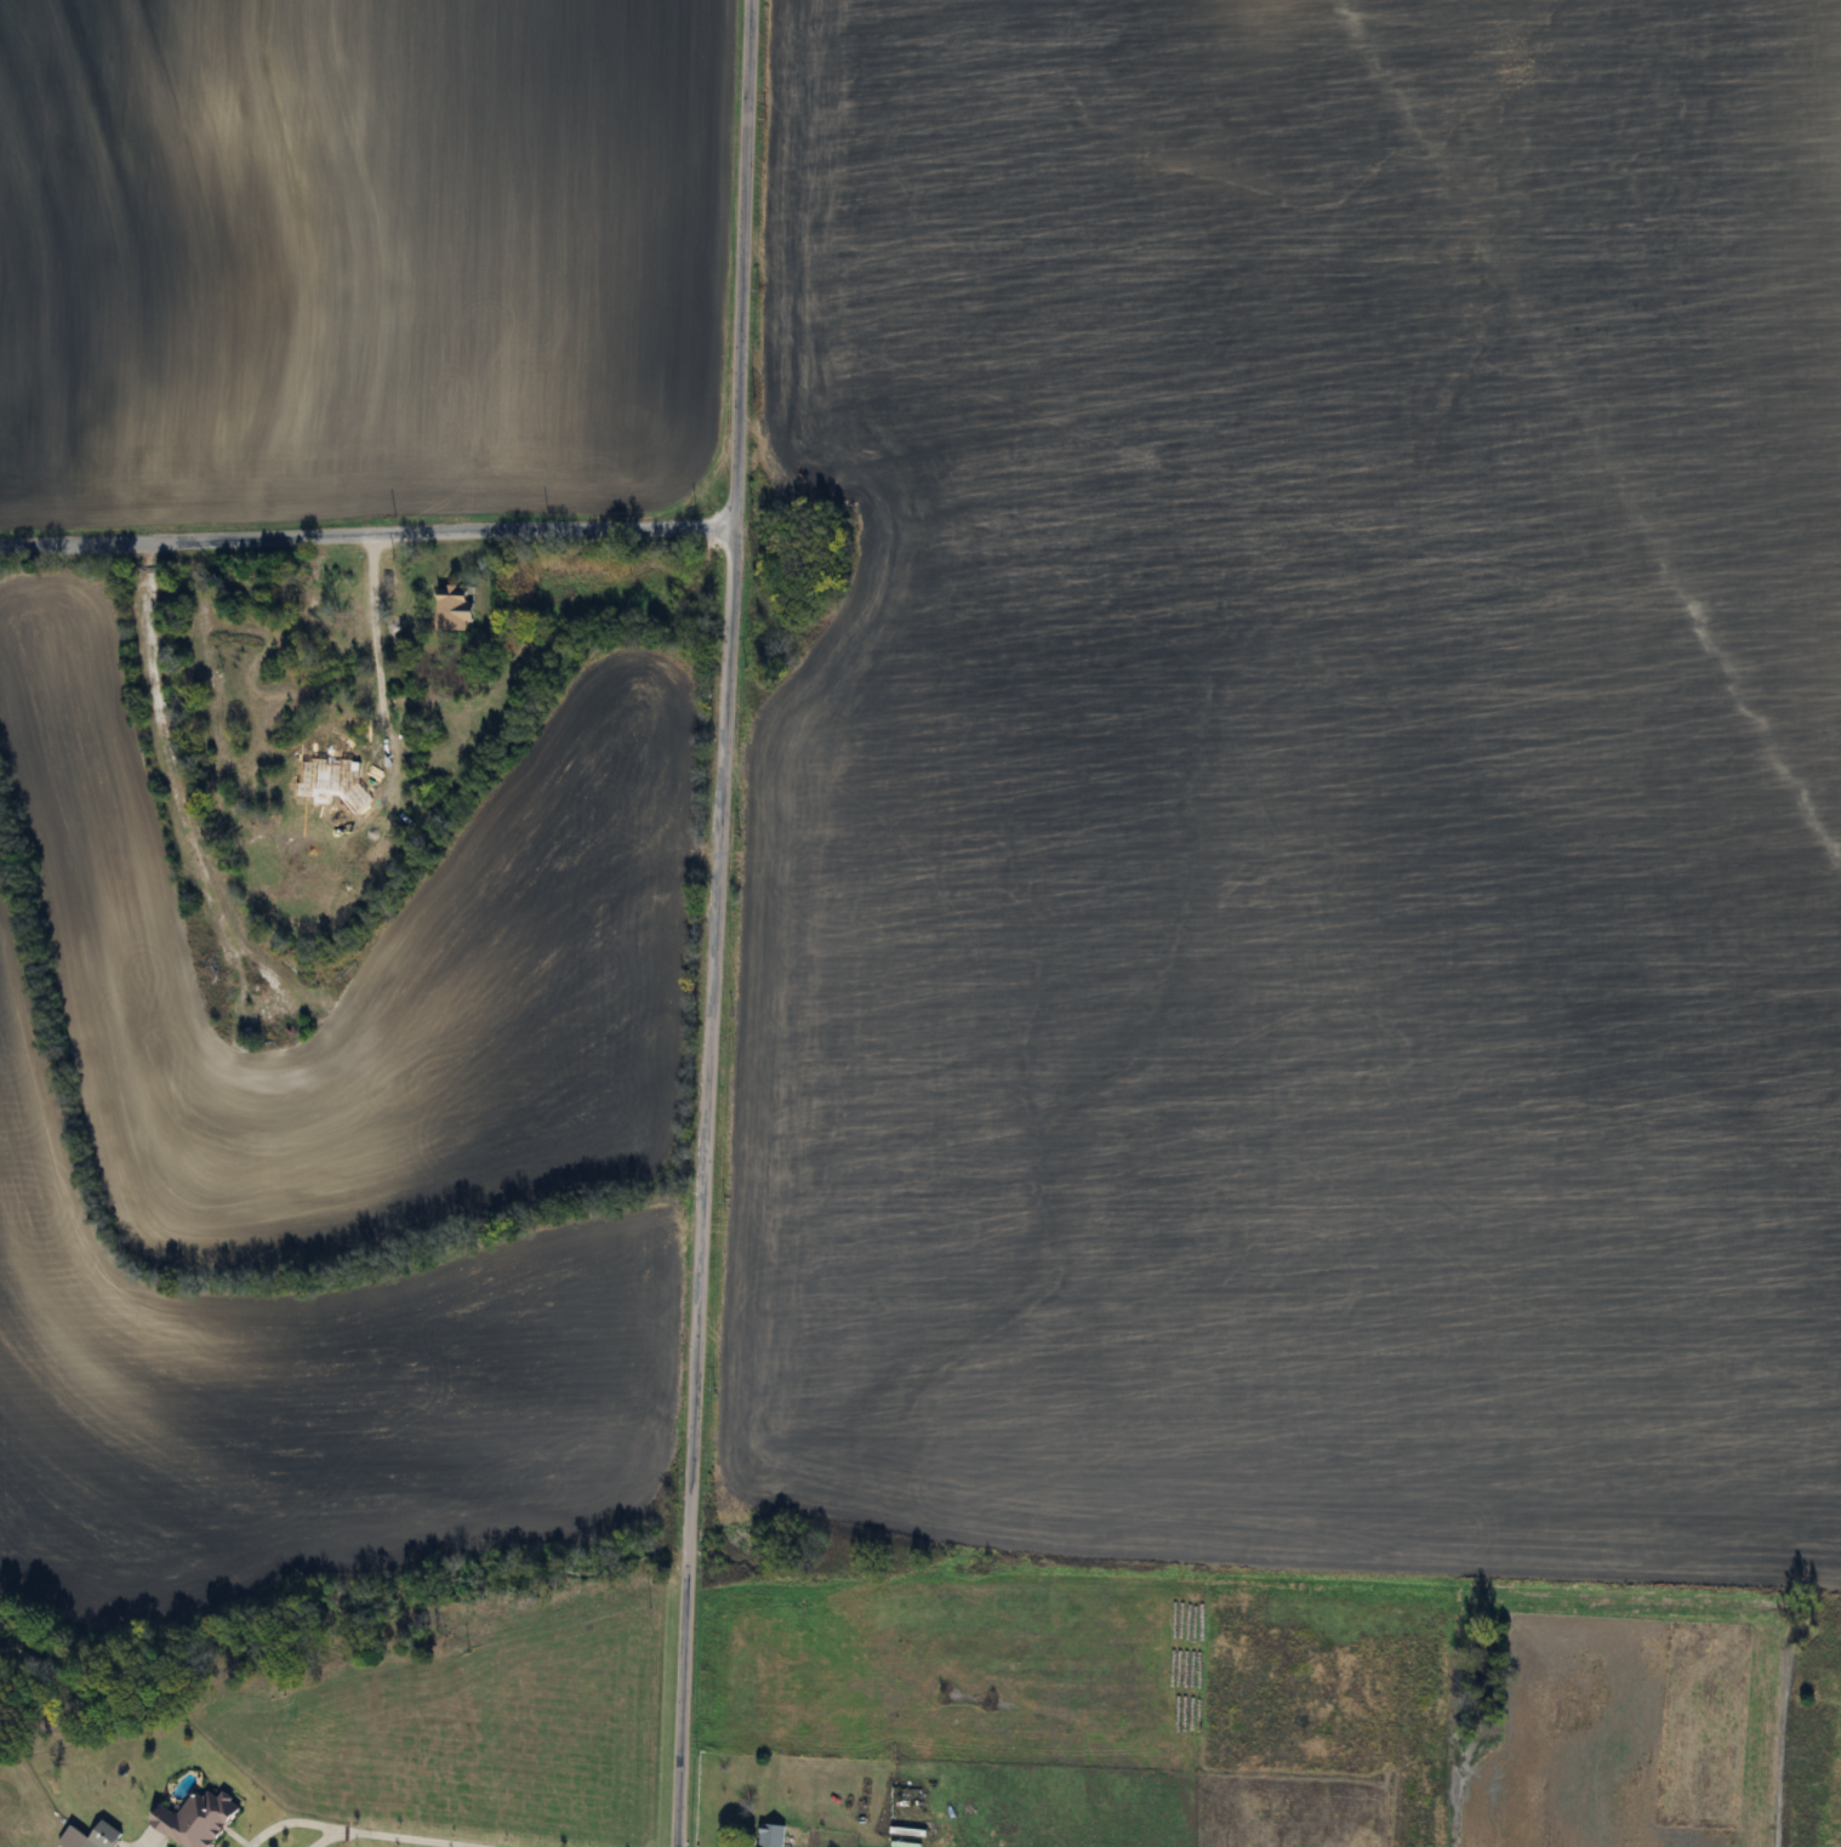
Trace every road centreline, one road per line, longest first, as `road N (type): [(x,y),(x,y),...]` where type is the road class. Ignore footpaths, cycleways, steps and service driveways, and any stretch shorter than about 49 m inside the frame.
road 1 (residential): [(675,1846),(735,529),(749,0)]
road 2 (residential): [(0,549),(735,529)]

